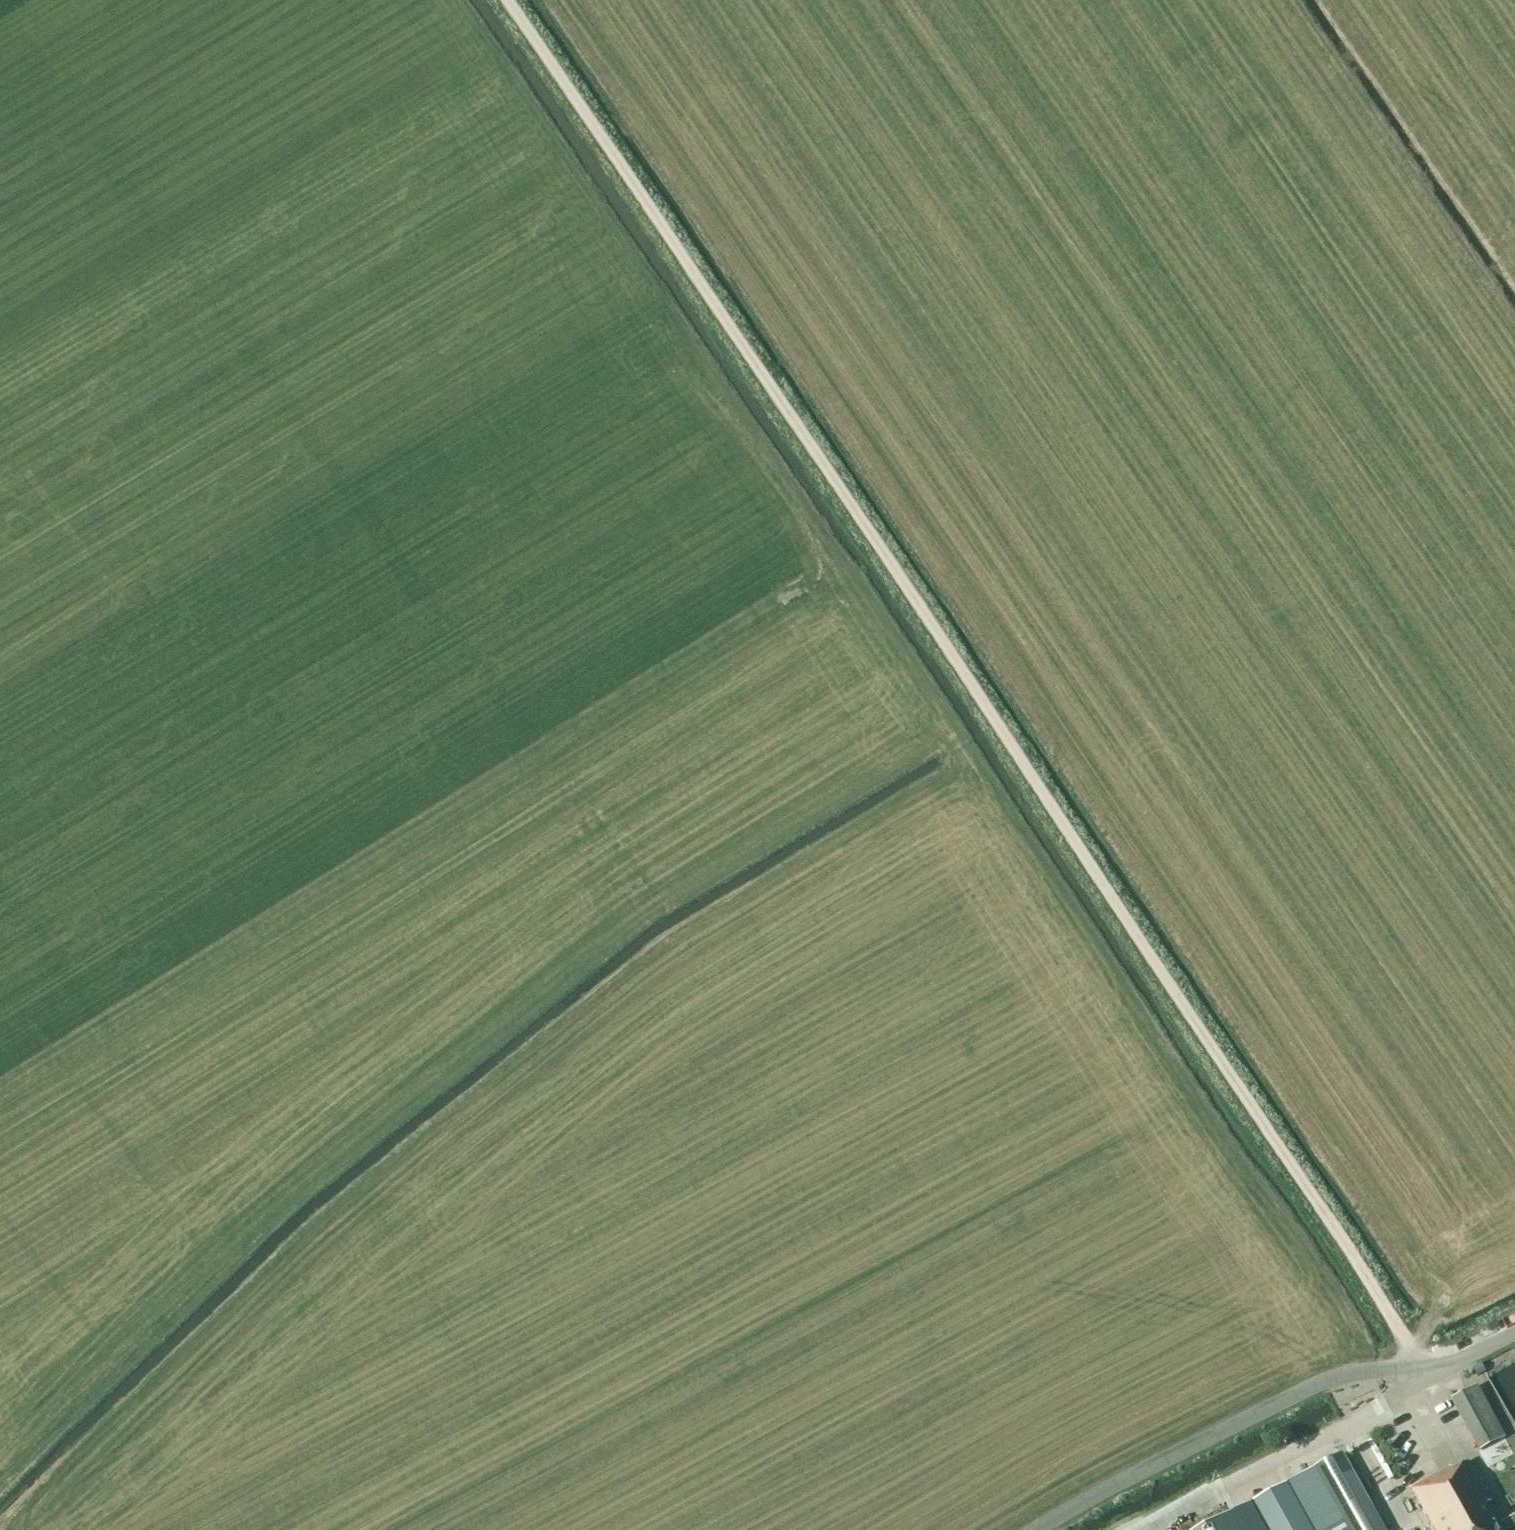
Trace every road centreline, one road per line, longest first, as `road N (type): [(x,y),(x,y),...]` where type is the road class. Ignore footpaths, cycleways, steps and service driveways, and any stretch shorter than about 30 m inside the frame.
road 1 (unclassified): [(1414,1367),(1349,1253),(498,0)]
road 2 (unclassified): [(1043,1529),(1344,1377),(1414,1367)]

